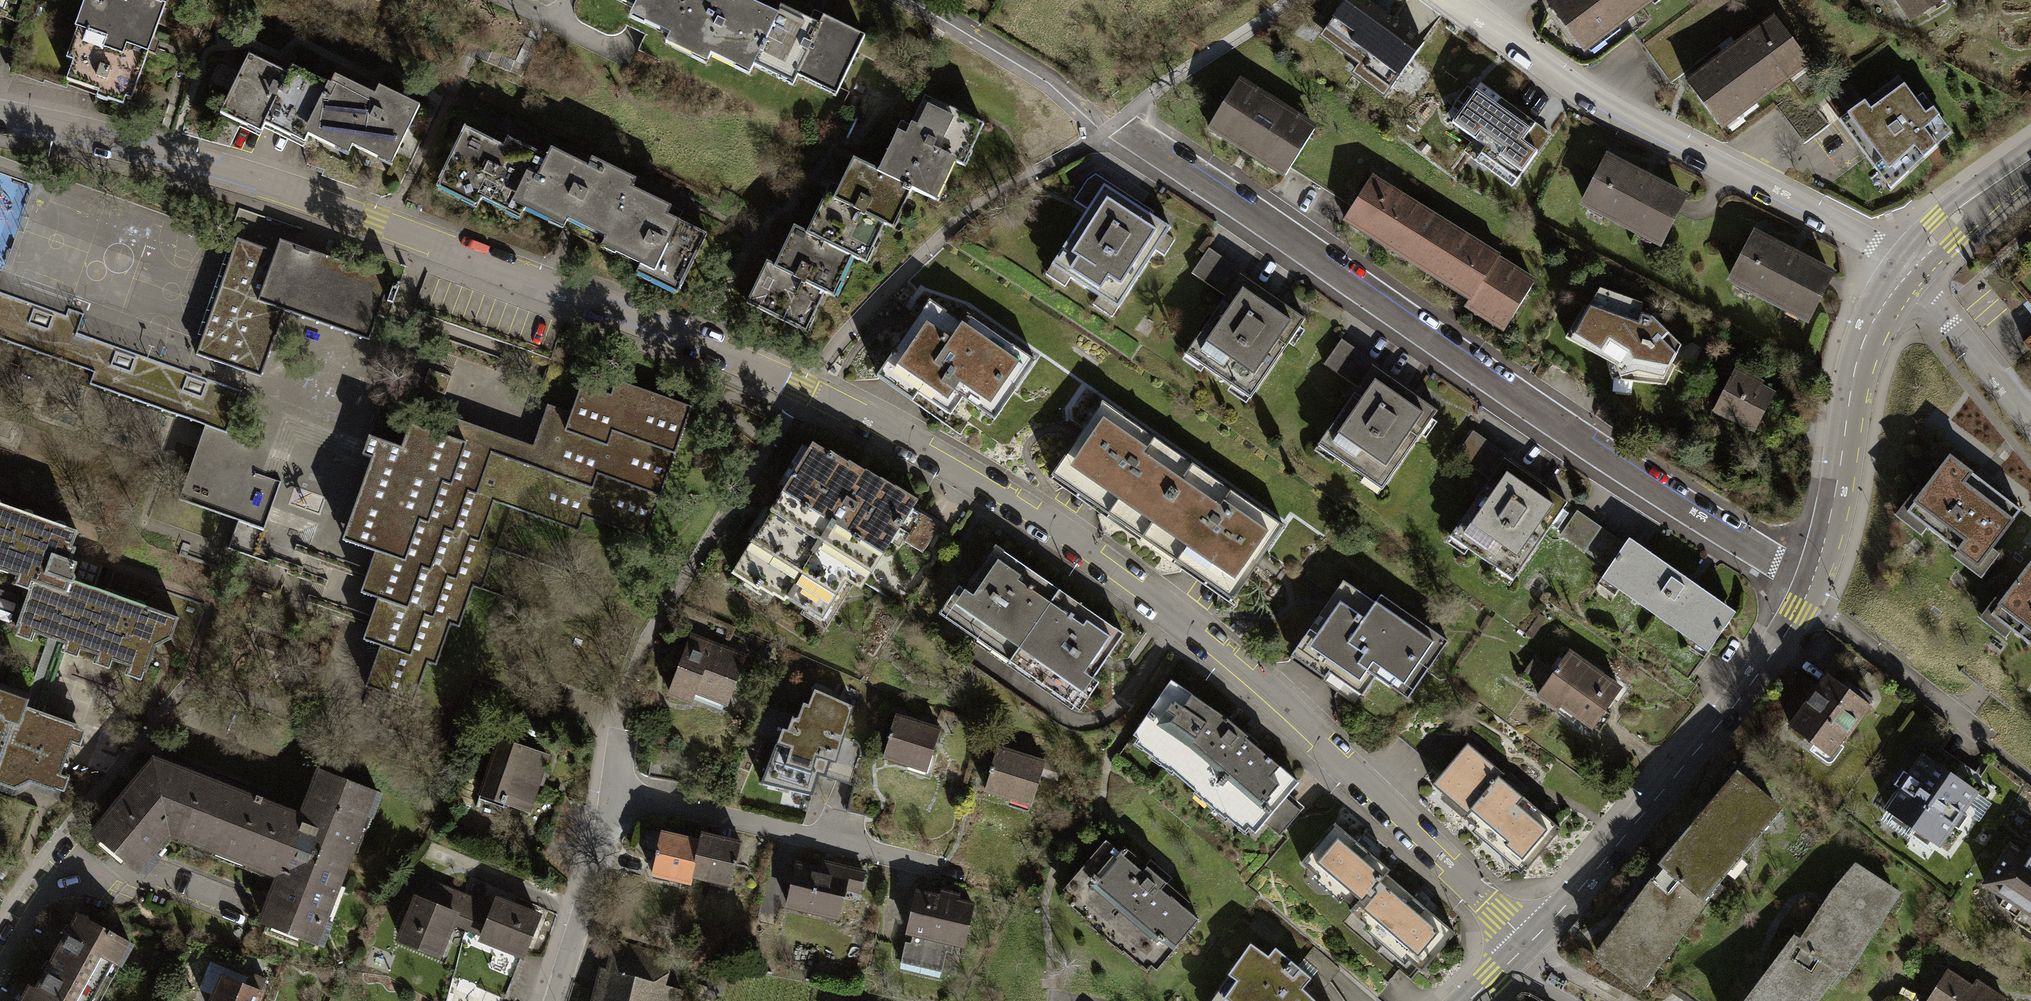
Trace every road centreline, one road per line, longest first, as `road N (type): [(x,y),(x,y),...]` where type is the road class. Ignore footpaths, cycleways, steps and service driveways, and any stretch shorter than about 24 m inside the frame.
road 1 (residential): [(1524,944),(1264,691),(1050,524),(932,454),(678,334),(374,220),(160,153),(0,117)]
road 2 (residential): [(1810,573),(1485,375),(1128,132)]
road 3 (residential): [(1447,0),(1596,107),(1877,250),(1900,272)]
road 4 (tertiary): [(1802,597),(1726,710),(1524,944)]
road 5 (residential): [(615,799),(932,869)]
road 6 (tertiary): [(1900,272),(1865,326),(1851,366),(1810,573)]
road 7 (residential): [(1987,739),(1802,597)]
road 8 (residential): [(554,1000),(615,799)]
road 9 (residential): [(1900,272),(2030,428)]
road 10 (tertiary): [(2030,157),(1900,272)]

